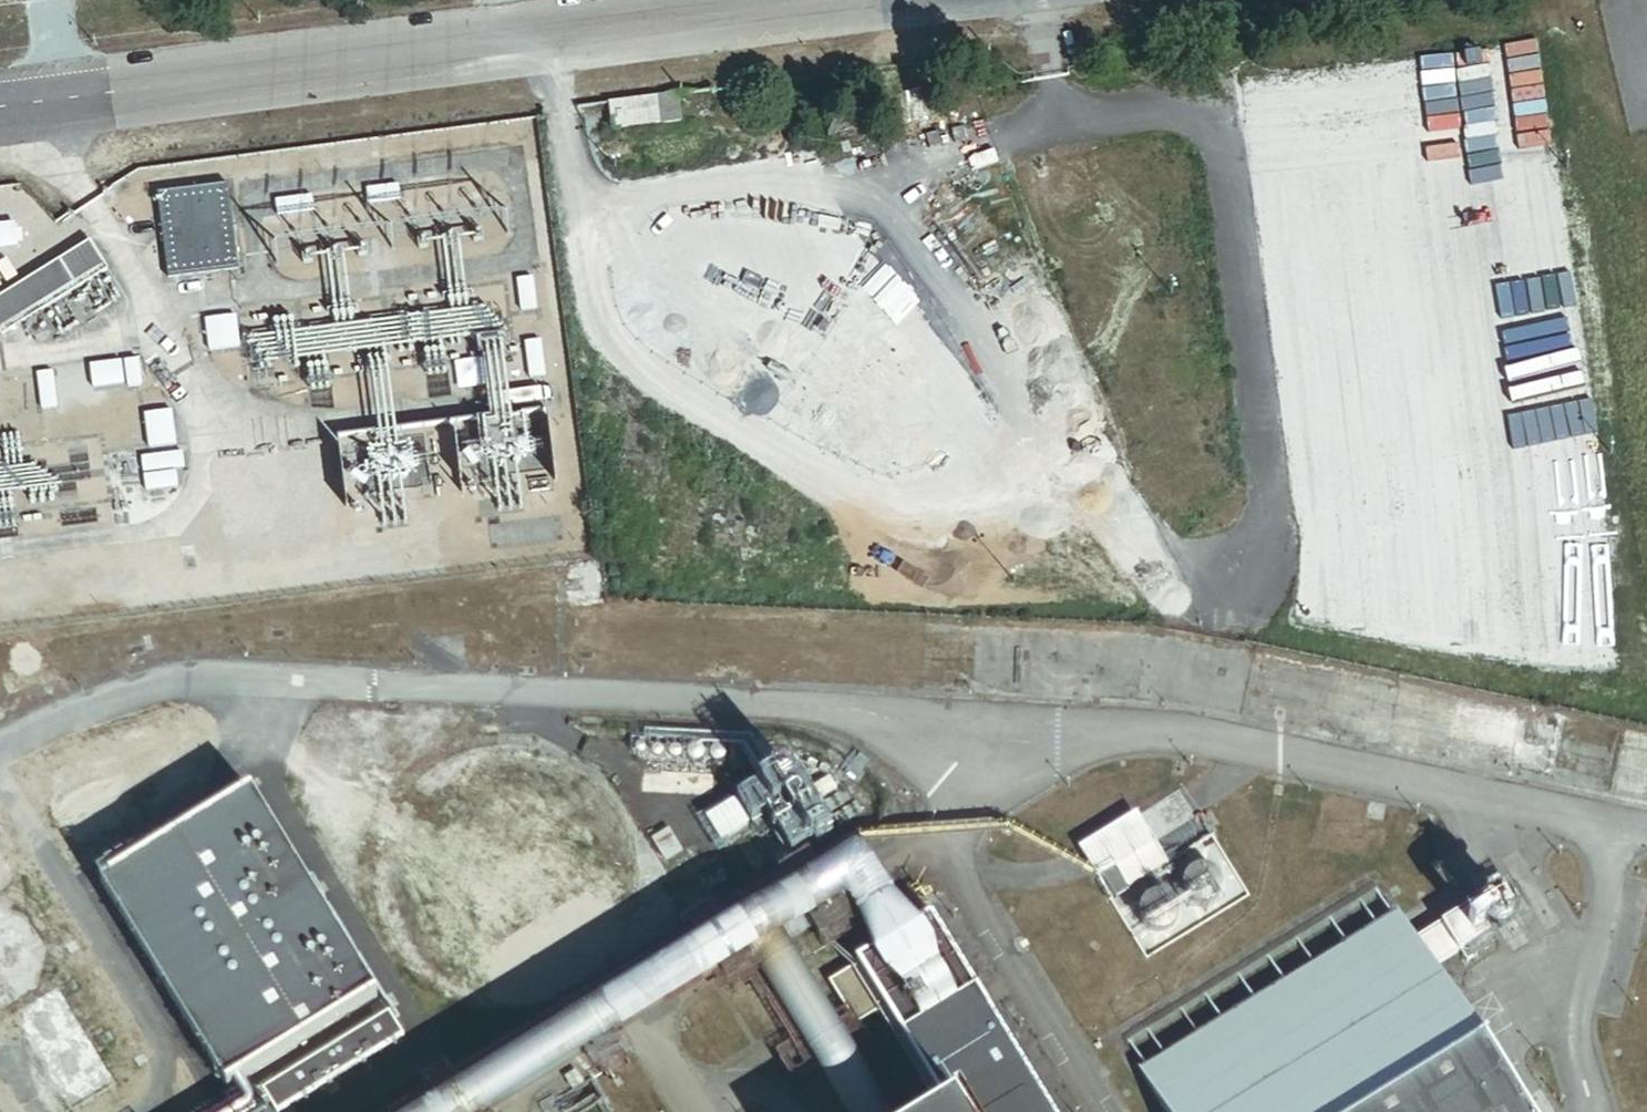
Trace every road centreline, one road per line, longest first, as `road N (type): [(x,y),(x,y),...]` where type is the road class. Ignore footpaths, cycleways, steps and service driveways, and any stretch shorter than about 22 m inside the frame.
road 1 (unclassified): [(845,0),(22,106)]

